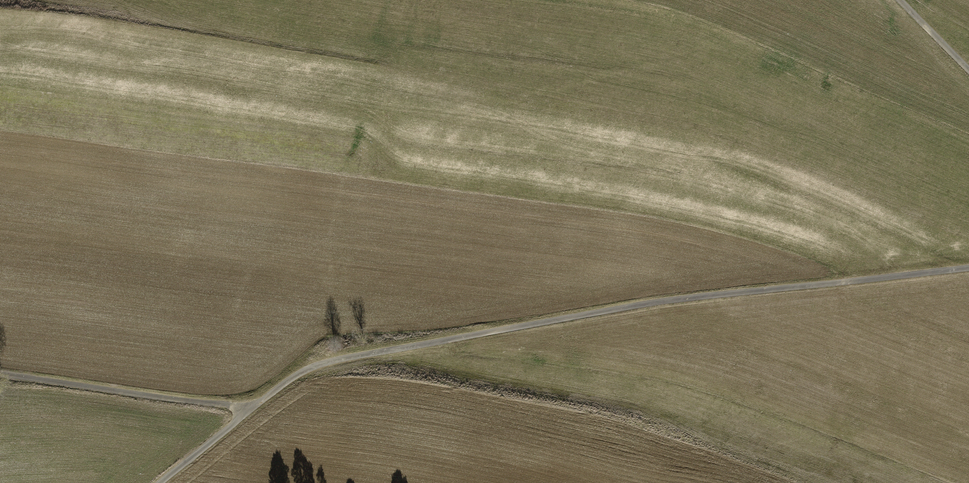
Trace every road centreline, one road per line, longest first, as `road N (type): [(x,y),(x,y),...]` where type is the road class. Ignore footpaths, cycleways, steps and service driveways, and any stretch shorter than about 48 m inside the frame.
road 1 (track): [(156,482),(284,373),(324,354),(548,315),(968,265)]
road 2 (track): [(0,375),(251,410)]

